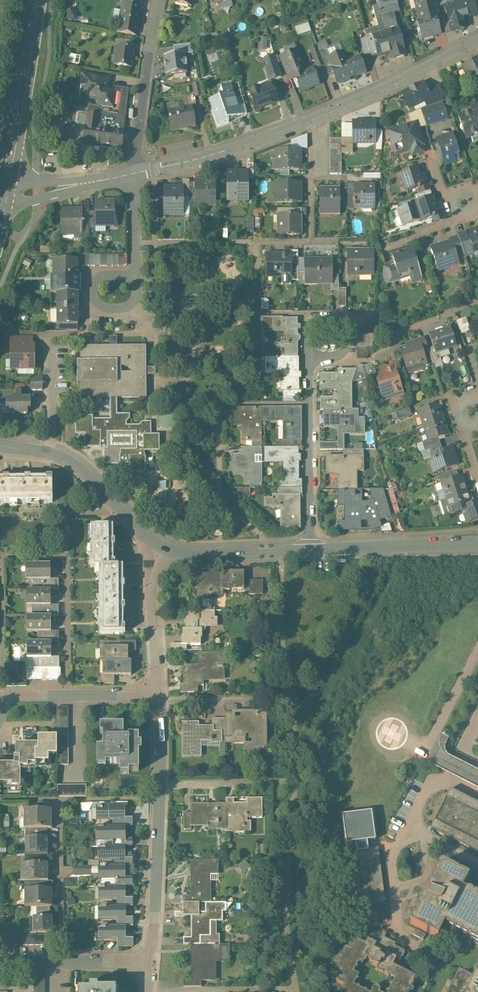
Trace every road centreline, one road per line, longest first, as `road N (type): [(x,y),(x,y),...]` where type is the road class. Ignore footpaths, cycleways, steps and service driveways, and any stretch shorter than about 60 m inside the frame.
road 1 (secondary): [(37,0),(3,200)]
road 2 (residential): [(310,355),(309,550)]
road 3 (residential): [(155,545),(69,460),(0,443)]
road 4 (residential): [(310,119),(477,41)]
road 5 (residential): [(134,173),(310,119)]
road 6 (residential): [(134,173),(159,0)]
road 7 (residential): [(477,542),(309,550)]
road 8 (residential): [(149,960),(159,798)]
road 9 (residential): [(60,799),(61,960)]
road 10 (residential): [(158,694),(2,696)]
road 11 (residential): [(309,550),(181,553),(155,545)]
road 12 (residential): [(146,989),(297,987)]
road 13 (residential): [(158,694),(155,545)]
road 14 (residential): [(310,355),(348,350),(350,323),(340,314),(309,314),(310,340)]
road 15 (residential): [(159,781),(293,779)]
road 16 (residential): [(3,200),(134,173)]
road 17 (residential): [(158,700),(288,698)]
road 18 (residential): [(310,119),(311,241)]

